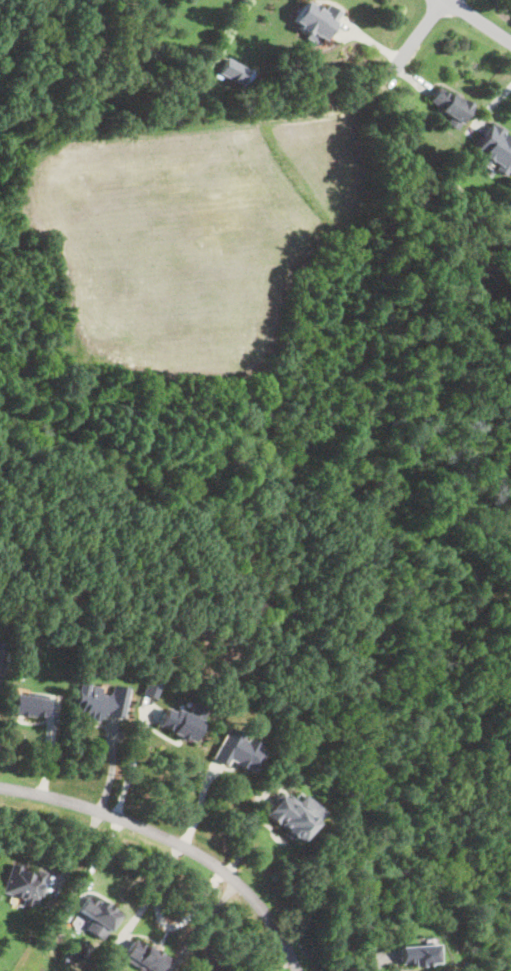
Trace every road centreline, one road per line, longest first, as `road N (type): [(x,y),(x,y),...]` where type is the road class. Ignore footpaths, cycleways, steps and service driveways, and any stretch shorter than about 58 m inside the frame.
road 1 (residential): [(298,970),(275,925),(218,869),(175,841),(74,803),(0,787)]
road 2 (residential): [(367,105),(444,0)]

